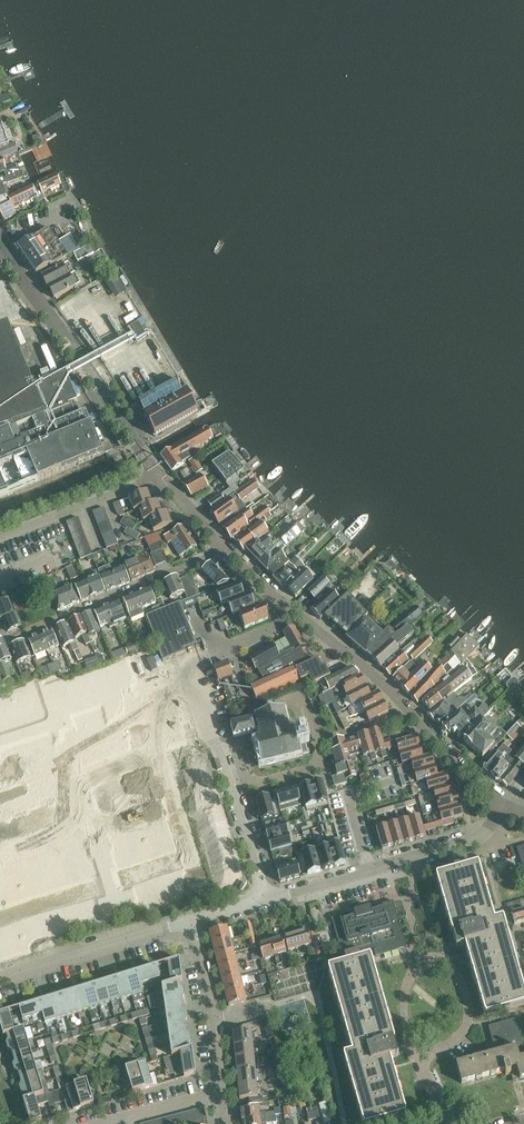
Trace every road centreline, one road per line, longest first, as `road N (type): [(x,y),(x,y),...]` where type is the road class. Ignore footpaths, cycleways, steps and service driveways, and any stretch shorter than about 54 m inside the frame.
road 1 (tertiary): [(503,807),(363,666),(223,548)]
road 2 (tertiary): [(158,475),(0,238)]
road 3 (residential): [(16,638),(223,548)]
road 4 (residential): [(421,1062),(455,1045),(469,1025),(457,972),(440,961),(422,965),(407,984),(405,1013)]
road 5 (tertiary): [(0,980),(192,920)]
road 6 (residential): [(222,1093),(219,1029),(192,920)]
road 7 (residential): [(0,538),(158,475)]
road 8 (residential): [(266,899),(216,745)]
road 9 (tertiary): [(368,869),(481,838),(503,807)]

